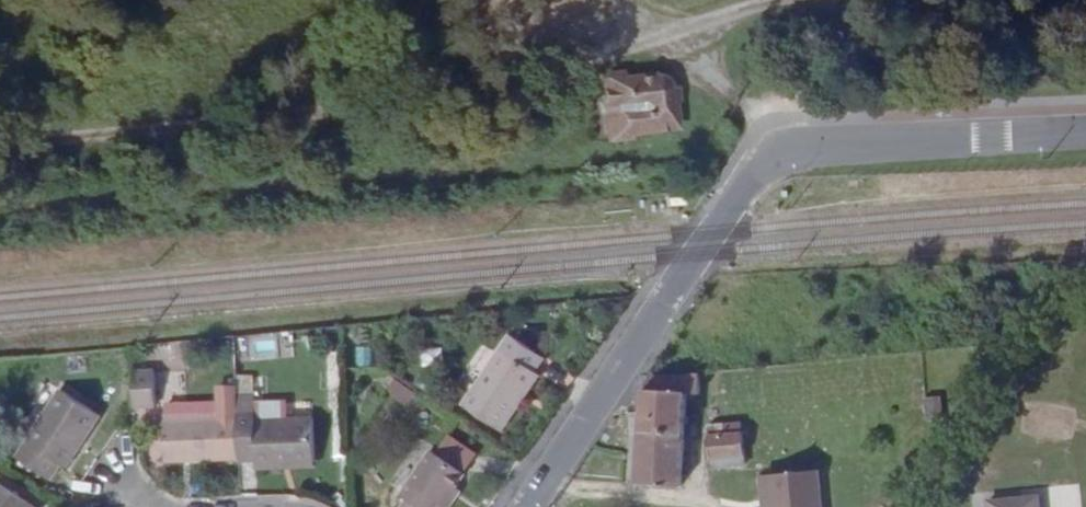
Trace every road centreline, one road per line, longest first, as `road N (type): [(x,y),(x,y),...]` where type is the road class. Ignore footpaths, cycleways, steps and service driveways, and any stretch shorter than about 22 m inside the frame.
road 1 (residential): [(525,506),(764,159),(805,147),(1085,133)]

